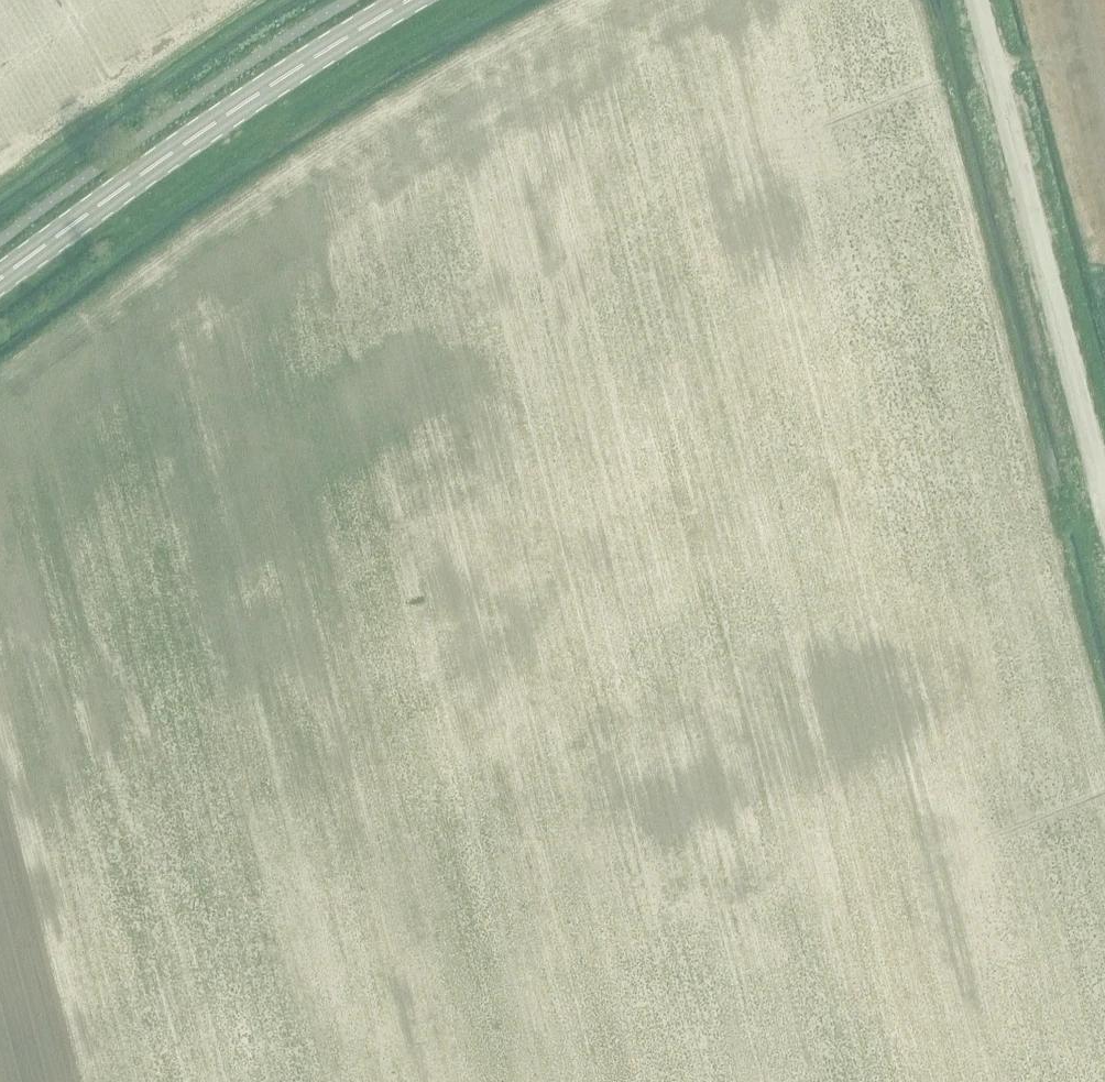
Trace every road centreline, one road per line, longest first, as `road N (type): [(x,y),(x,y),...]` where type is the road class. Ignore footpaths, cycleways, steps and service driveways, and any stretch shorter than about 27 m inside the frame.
road 1 (unclassified): [(1104,489),(980,0)]
road 2 (secondary): [(0,276),(405,0)]

